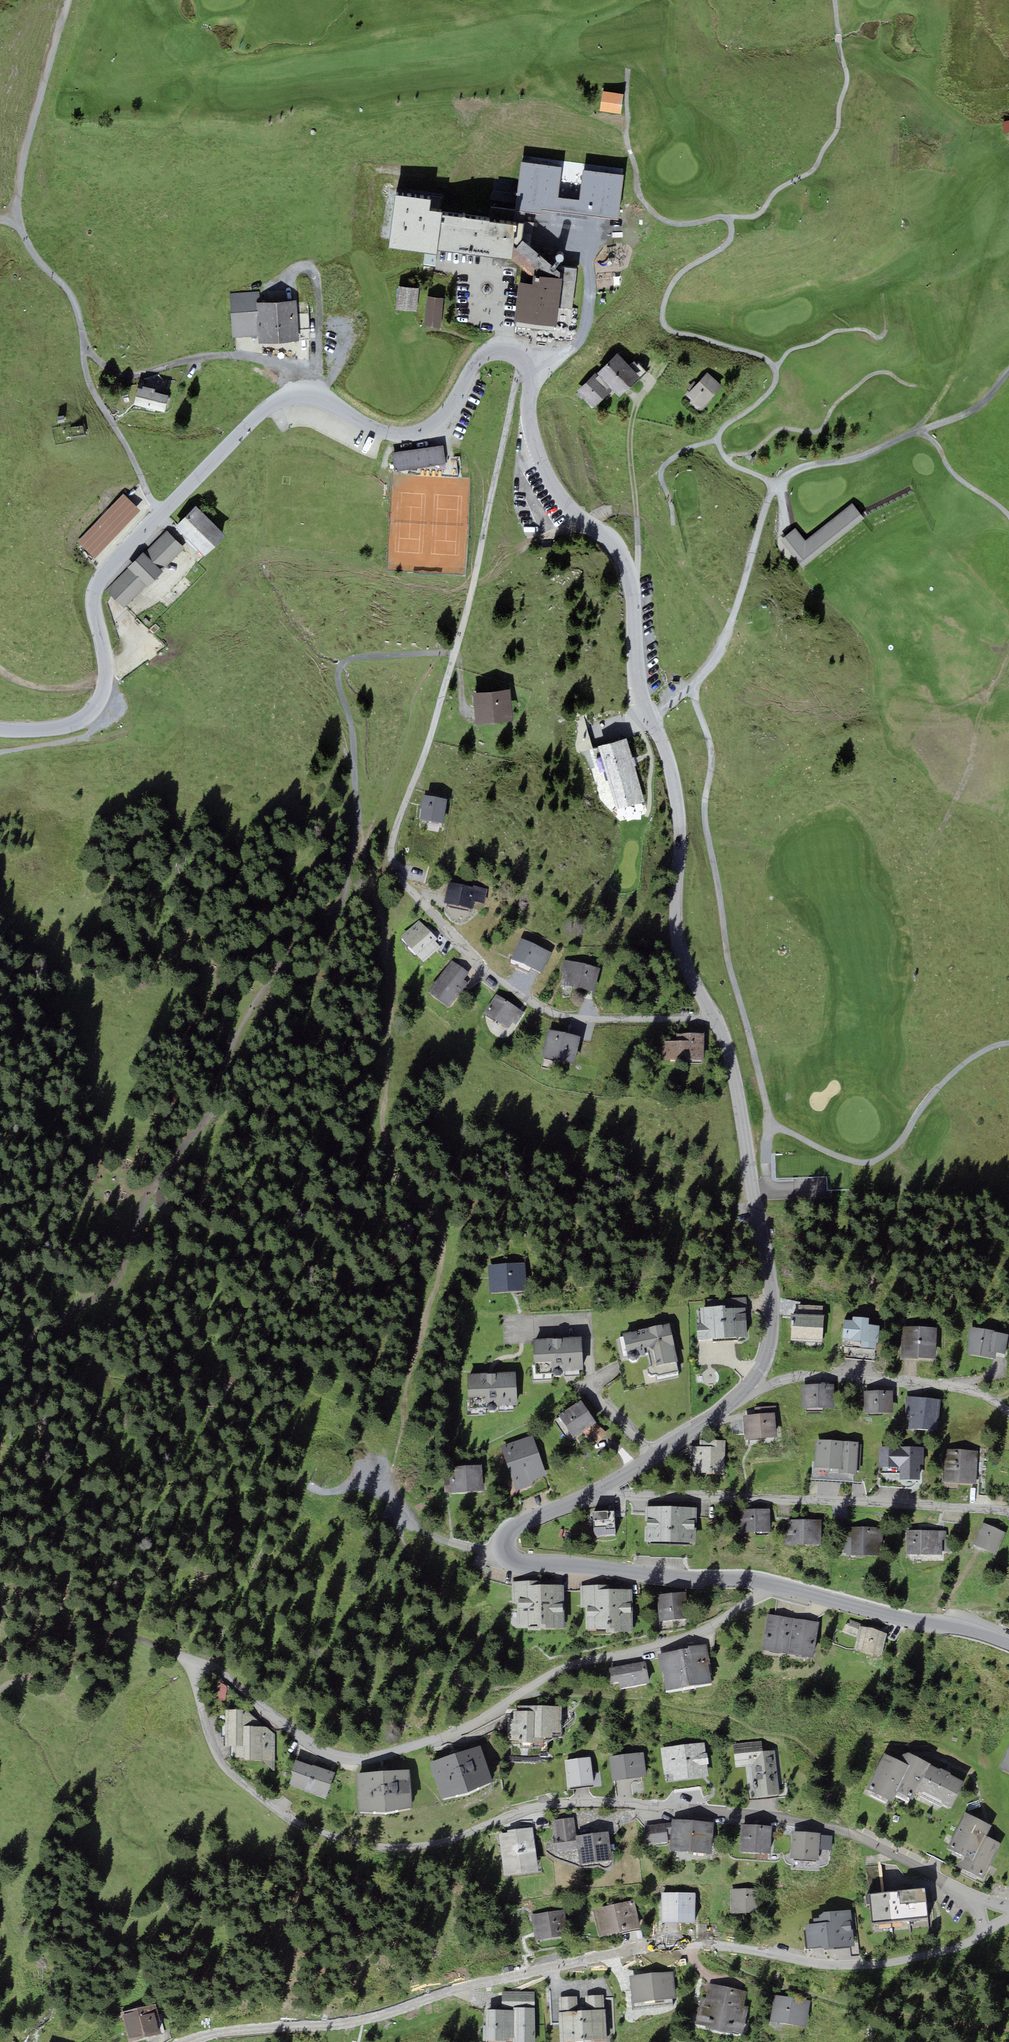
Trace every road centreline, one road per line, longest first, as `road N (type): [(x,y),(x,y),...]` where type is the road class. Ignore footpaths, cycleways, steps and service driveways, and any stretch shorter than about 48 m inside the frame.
road 1 (residential): [(715,1019),(678,936),(679,815),(645,701),(630,576),(609,540),(559,496),(543,466),(529,422),(532,367),(520,356),(486,352),(443,421),(406,436),(308,394),(268,406),(103,578),(93,597),(105,690),(86,718),(70,727),(0,730)]
road 2 (track): [(456,651),(342,665),(356,796),(346,892),(314,943),(290,961),(249,957),(221,974),(226,1058),(213,1107),(149,1188),(116,1283),(55,1329),(33,1335),(26,1363),(48,1448),(30,1482),(0,1500)]
road 3 (residential): [(783,1588),(680,1640),(541,1679),(485,1716),(388,1754),(337,1756),(307,1742),(212,1666),(191,1674),(220,1762),(307,1828),(368,1845),(432,1845),(537,1806)]
road 4 (residential): [(187,2041),(365,2018),(553,1966),(675,1945),(873,1966),(946,1951),(1000,1919)]
road 5 (track): [(777,488),(733,465),(719,440),(722,428),(772,389),(773,366),(759,354),(673,332),(661,318),(677,277),(721,250),(731,225),(720,217),(677,225),(653,215),(624,142),(627,100)]
road 6 (track): [(308,394),(298,374),(237,355),(114,371),(82,338),(67,292),(30,248),(17,209),(66,0)]
road 7 (track): [(691,681),(712,750),(704,800),(725,953),(776,1164),(754,1184)]
road 8 (residential): [(1000,1919),(932,1873),(831,1827),(678,1807),(537,1806)]
road 9 (residential): [(1008,1512),(595,1493)]
road 10 (residential): [(783,1588),(521,1562),(508,1553),(506,1540),(520,1523),(595,1493)]
road 11 (track): [(920,432),(957,360),(1007,157),(998,134),(939,93)]
road 12 (residential): [(748,1392),(771,1338),(773,1305),(733,1065),(715,1019)]
road 13 (residential): [(715,1019),(546,1011),(478,963),(407,887)]
road 14 (track): [(520,356),(456,651)]
road 15 (track): [(776,1164),(845,1171),(882,1165),(963,1063),(1008,1040)]
road 16 (track): [(728,219),(760,214),(778,189),(814,169),(838,129),(846,77),(833,0)]
road 17 (residential): [(748,1392),(792,1377),(884,1378),(968,1391),(1008,1412)]
road 18 (track): [(456,651),(392,842),(407,887)]
road 19 (track): [(917,869),(972,763),(982,713),(1008,652)]
road 20 (residential): [(1008,1643),(783,1588)]
road 21 (track): [(723,453),(749,451),(783,427),(820,430),(836,402),(875,372),(909,384)]
road 22 (track): [(82,338),(91,387),(161,518)]
road 23 (residential): [(595,1493),(748,1392)]
road 24 (track): [(508,1553),(435,1537),(379,1479)]
road 25 (track): [(920,432),(962,482),(1008,516)]
road 26 (track): [(673,524),(664,466),(719,440)]

